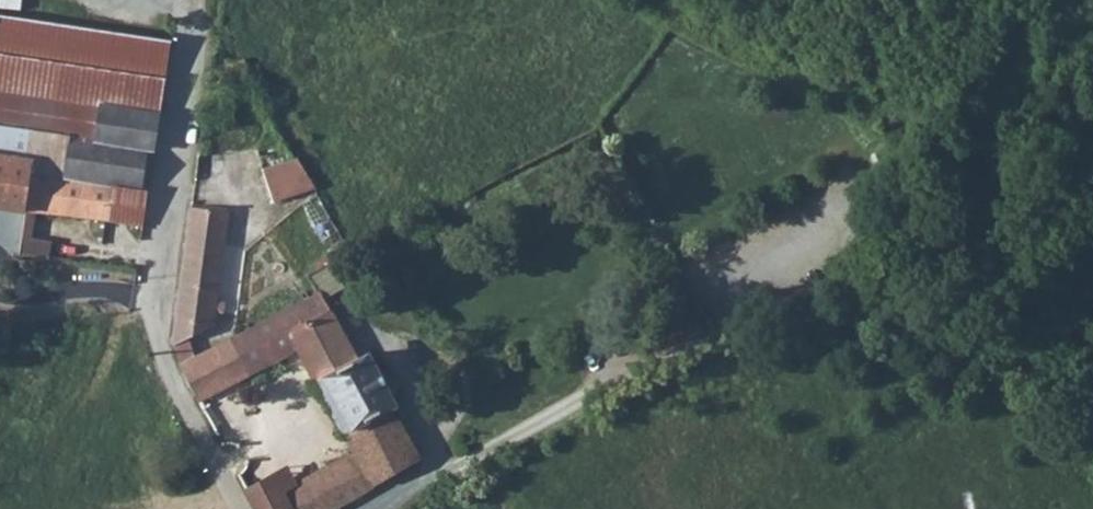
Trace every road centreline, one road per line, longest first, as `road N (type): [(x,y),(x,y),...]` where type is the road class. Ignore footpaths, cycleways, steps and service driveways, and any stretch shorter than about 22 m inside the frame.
road 1 (unclassified): [(245,508),(178,392),(156,322),(197,0)]

